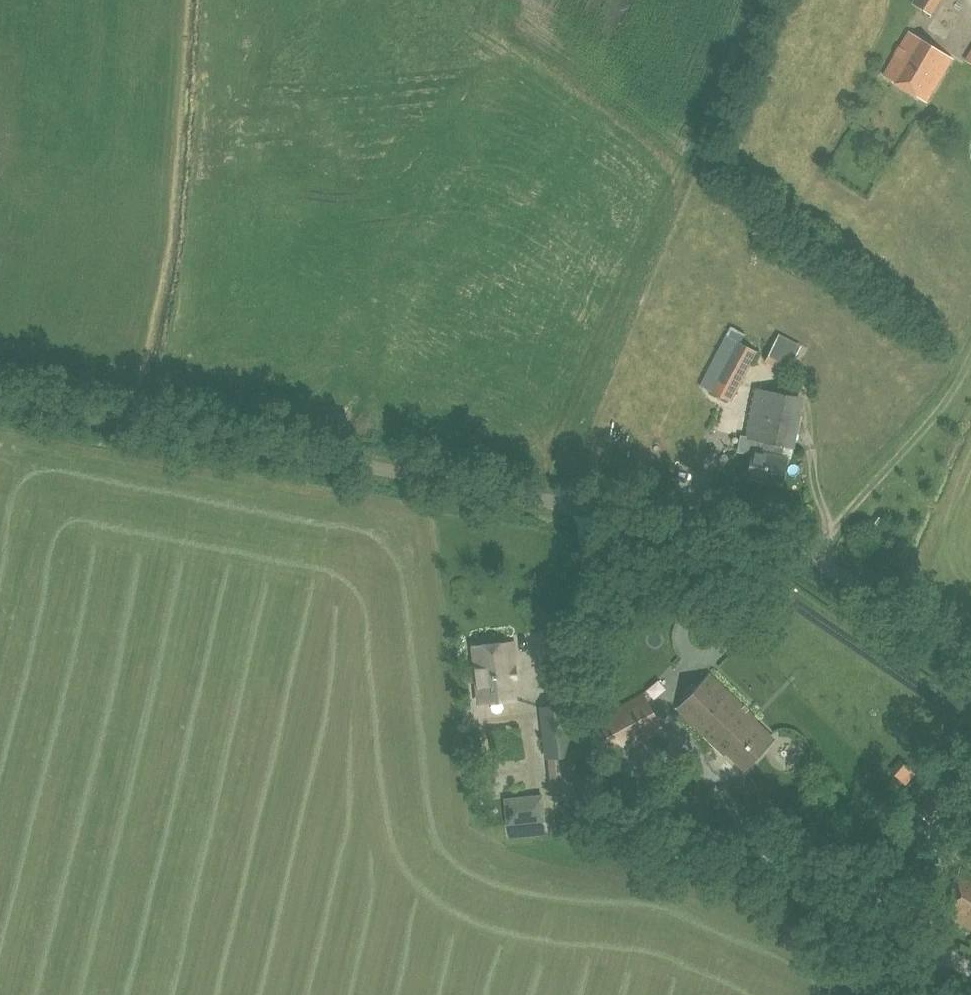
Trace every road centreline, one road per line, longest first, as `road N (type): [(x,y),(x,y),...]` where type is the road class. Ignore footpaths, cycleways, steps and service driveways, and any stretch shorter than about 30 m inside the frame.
road 1 (unclassified): [(970,661),(815,560),(760,543),(0,396)]

